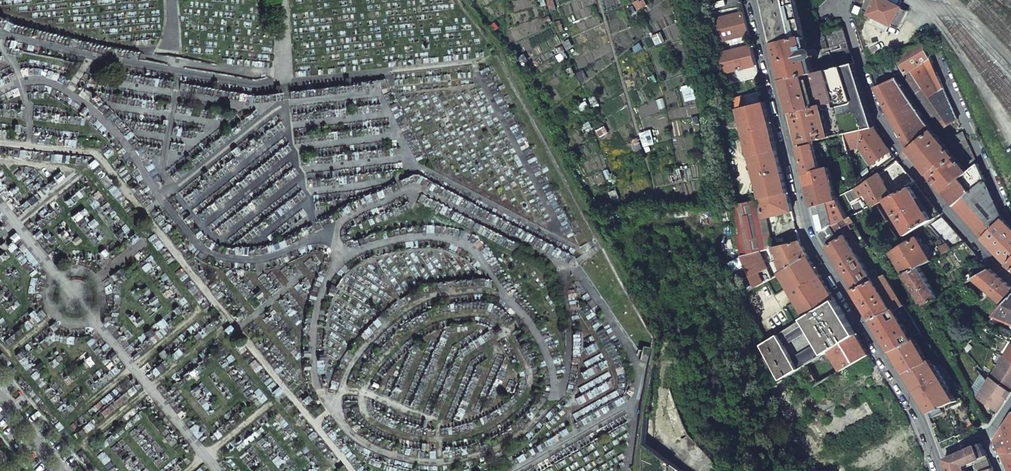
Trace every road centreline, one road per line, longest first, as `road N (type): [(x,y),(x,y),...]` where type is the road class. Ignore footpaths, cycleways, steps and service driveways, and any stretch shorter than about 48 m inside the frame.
road 1 (residential): [(752,0),(810,235),(914,411),(936,470)]

